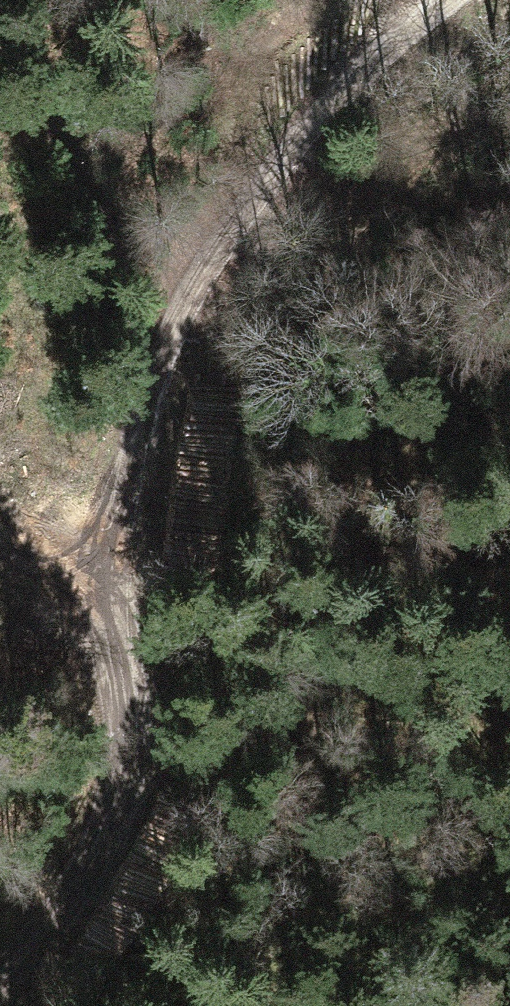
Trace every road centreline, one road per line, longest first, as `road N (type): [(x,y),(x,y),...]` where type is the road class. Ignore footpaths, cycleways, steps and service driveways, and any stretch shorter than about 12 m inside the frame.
road 1 (track): [(464,0),(342,100),(194,299),(127,470),(128,754),(120,815),(80,890),(0,986)]
road 2 (track): [(128,652),(0,509)]
road 3 (track): [(342,100),(412,0)]

